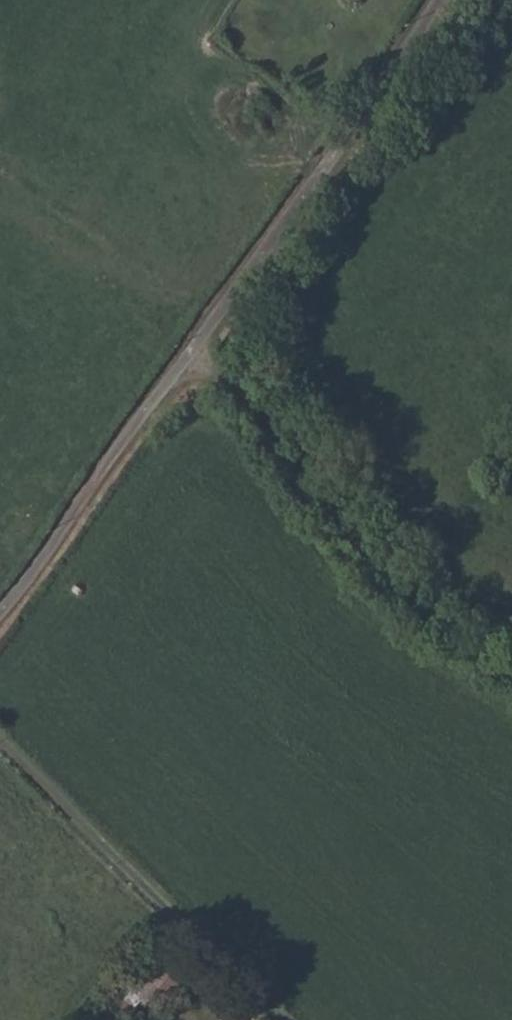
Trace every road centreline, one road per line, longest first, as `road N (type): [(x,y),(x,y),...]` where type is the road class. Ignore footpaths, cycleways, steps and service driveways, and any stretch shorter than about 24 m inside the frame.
road 1 (unclassified): [(0,624),(432,0)]
road 2 (track): [(511,662),(391,595),(296,462),(180,364)]
road 3 (unclassified): [(0,743),(172,924)]

